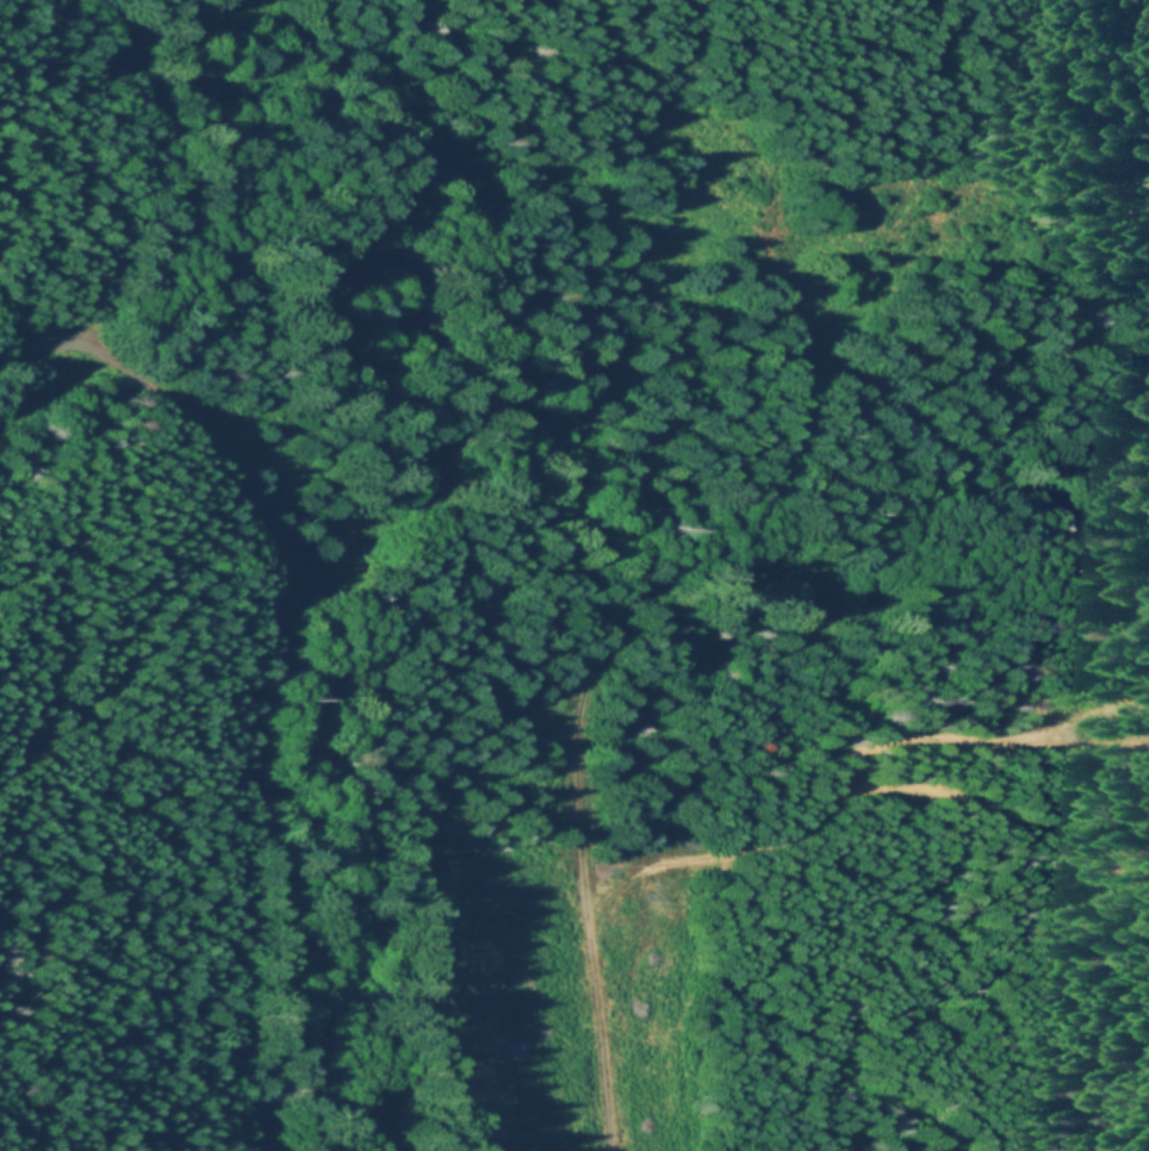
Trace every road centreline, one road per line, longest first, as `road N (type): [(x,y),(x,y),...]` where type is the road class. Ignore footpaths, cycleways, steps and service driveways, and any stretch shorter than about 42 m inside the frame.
road 1 (track): [(768,232),(796,351),(794,398),(770,449),(632,603),(598,655),(574,759),(603,989),(612,1150)]
road 2 (track): [(281,1150),(266,1113),(281,947),(256,801),(255,742),(277,581),(268,542),(224,467),(120,360),(70,341)]
road 3 (track): [(591,925),(615,891),(676,860),(716,860),(782,839),(852,788),(926,791),(1038,836),(1114,916),(1148,938)]
road 4 (track): [(770,449),(797,411),(847,371),(964,367),(1148,334)]
road 5 (track): [(224,467),(200,549),(156,618),(87,696),(0,769)]
road 6 (track): [(816,814),(875,742),(907,734),(1148,740)]
road 7 (track): [(76,0),(124,101),(123,254),(70,341)]

